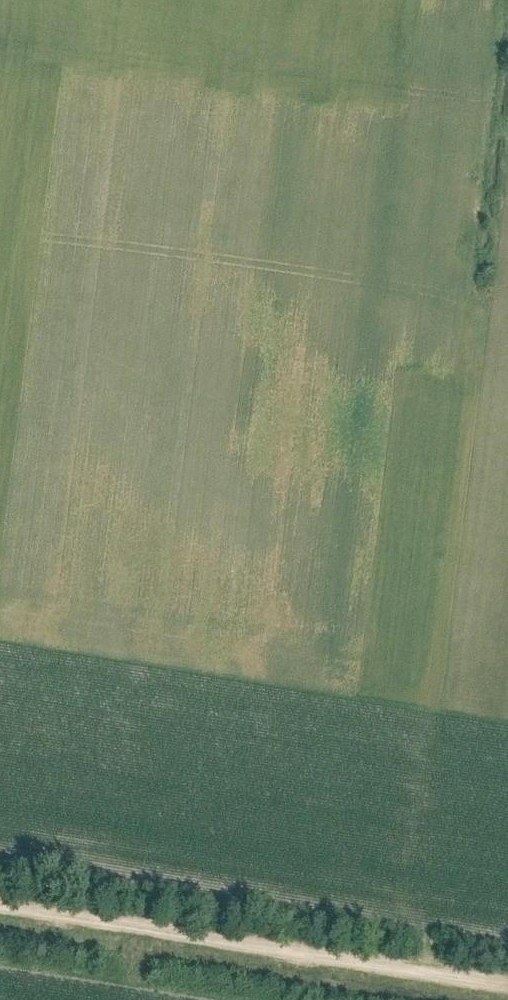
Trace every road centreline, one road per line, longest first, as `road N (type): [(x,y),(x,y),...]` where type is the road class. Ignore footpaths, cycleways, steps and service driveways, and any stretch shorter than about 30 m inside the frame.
road 1 (track): [(0,895),(507,977)]

